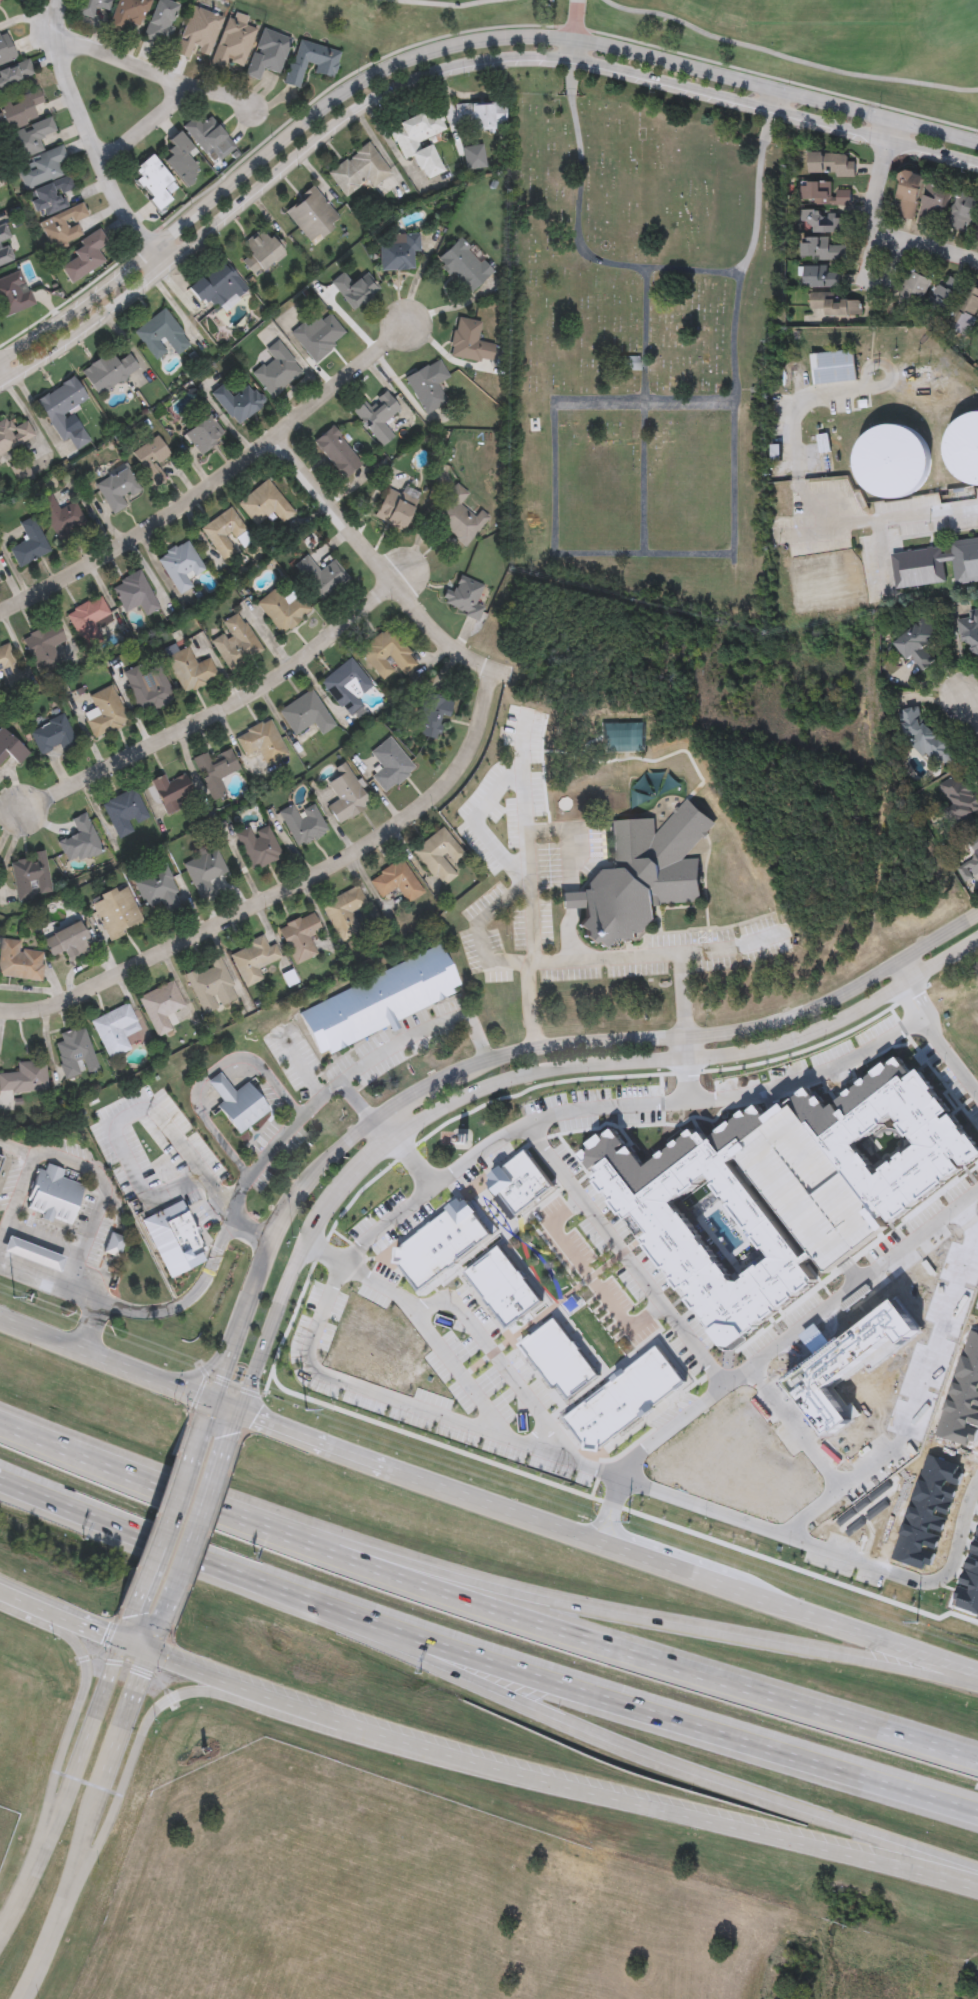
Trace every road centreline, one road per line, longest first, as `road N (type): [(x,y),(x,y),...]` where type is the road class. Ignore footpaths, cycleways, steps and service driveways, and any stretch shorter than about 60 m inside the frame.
road 1 (tertiary): [(977,141),(594,42),(511,38),(452,46),(364,82),(319,113),(99,294),(0,362)]
road 2 (tertiary): [(0,387),(71,344),(337,130),(460,67),(569,62),(977,164)]
road 3 (motorway): [(977,1767),(386,1581),(0,1429)]
road 4 (secondary): [(0,1588),(151,1652),(471,1760),(977,1897)]
road 5 (tertiary): [(977,918),(851,993),(750,1031),(538,1051),(412,1103),(365,1135),(300,1206),(215,1404)]
road 6 (tertiary): [(238,1415),(307,1250),(338,1202),(421,1123),(517,1079),(789,1044),(848,1020),(977,945)]
road 7 (residential): [(0,1010),(42,1014),(68,1005),(336,869),(422,811),(472,760),(497,669)]
road 8 (motorway): [(977,1679),(353,1569)]
road 9 (motorway): [(397,1642),(977,1826)]
road 10 (motorway): [(397,1642),(646,1763),(933,1883)]
road 11 (residential): [(0,616),(191,505),(408,328)]
road 12 (residential): [(6,822),(200,729),(288,676),(402,585)]
road 13 (motorway): [(0,1489),(397,1642)]
road 14 (tertiary): [(30,1998),(79,1881),(151,1652)]
road 15 (tertiary): [(134,1614),(40,1864),(0,1938)]
road 16 (residential): [(521,676),(446,640),(279,438)]
road 17 (secondary): [(79,1881),(154,1708),(193,1693),(272,1695)]
road 18 (secondary): [(20,1597),(67,1635),(88,1678),(56,1770),(40,1864)]
road 19 (residential): [(154,249),(118,202),(68,82),(60,58),(62,0)]
road 20 (secondary): [(977,1678),(749,1598)]
road 21 (secondary): [(215,1404),(0,1317)]
road 22 (secondary): [(601,1547),(394,1474)]
road 23 (residential): [(60,38),(251,113)]
road 24 (tertiary): [(205,1431),(134,1614)]
road 25 (tertiary): [(162,1625),(228,1441)]
road 26 (secondary): [(394,1474),(238,1415)]
road 27 (secondary): [(749,1598),(601,1547)]

